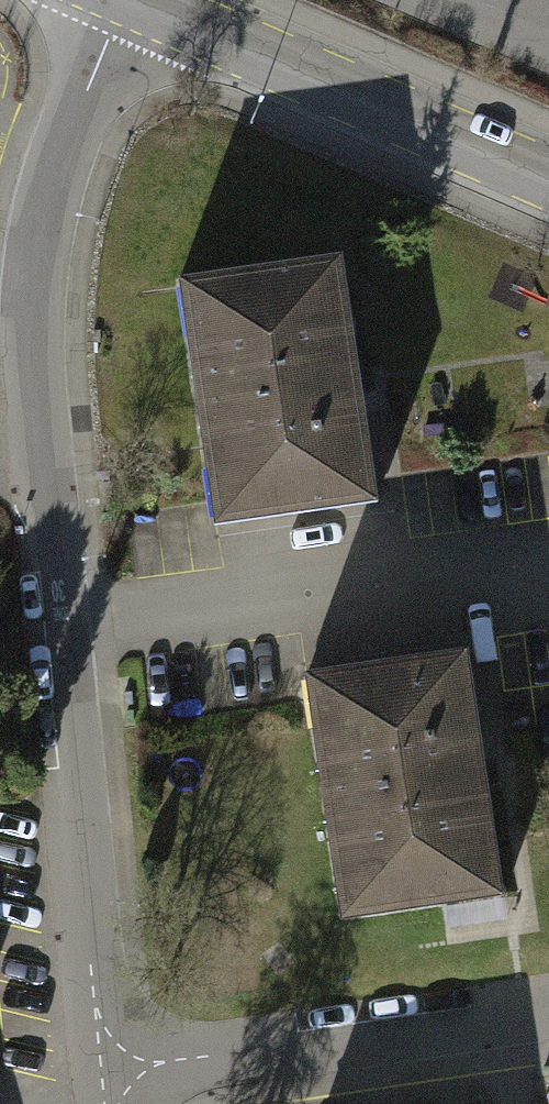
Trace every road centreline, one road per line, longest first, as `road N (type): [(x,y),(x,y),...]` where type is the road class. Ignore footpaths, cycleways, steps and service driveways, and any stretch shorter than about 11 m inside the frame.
road 1 (residential): [(104,1083),(32,366),(33,271),(62,164),(133,0)]
road 2 (residential): [(548,1009),(104,1083)]
road 3 (residential): [(135,0),(548,178)]

